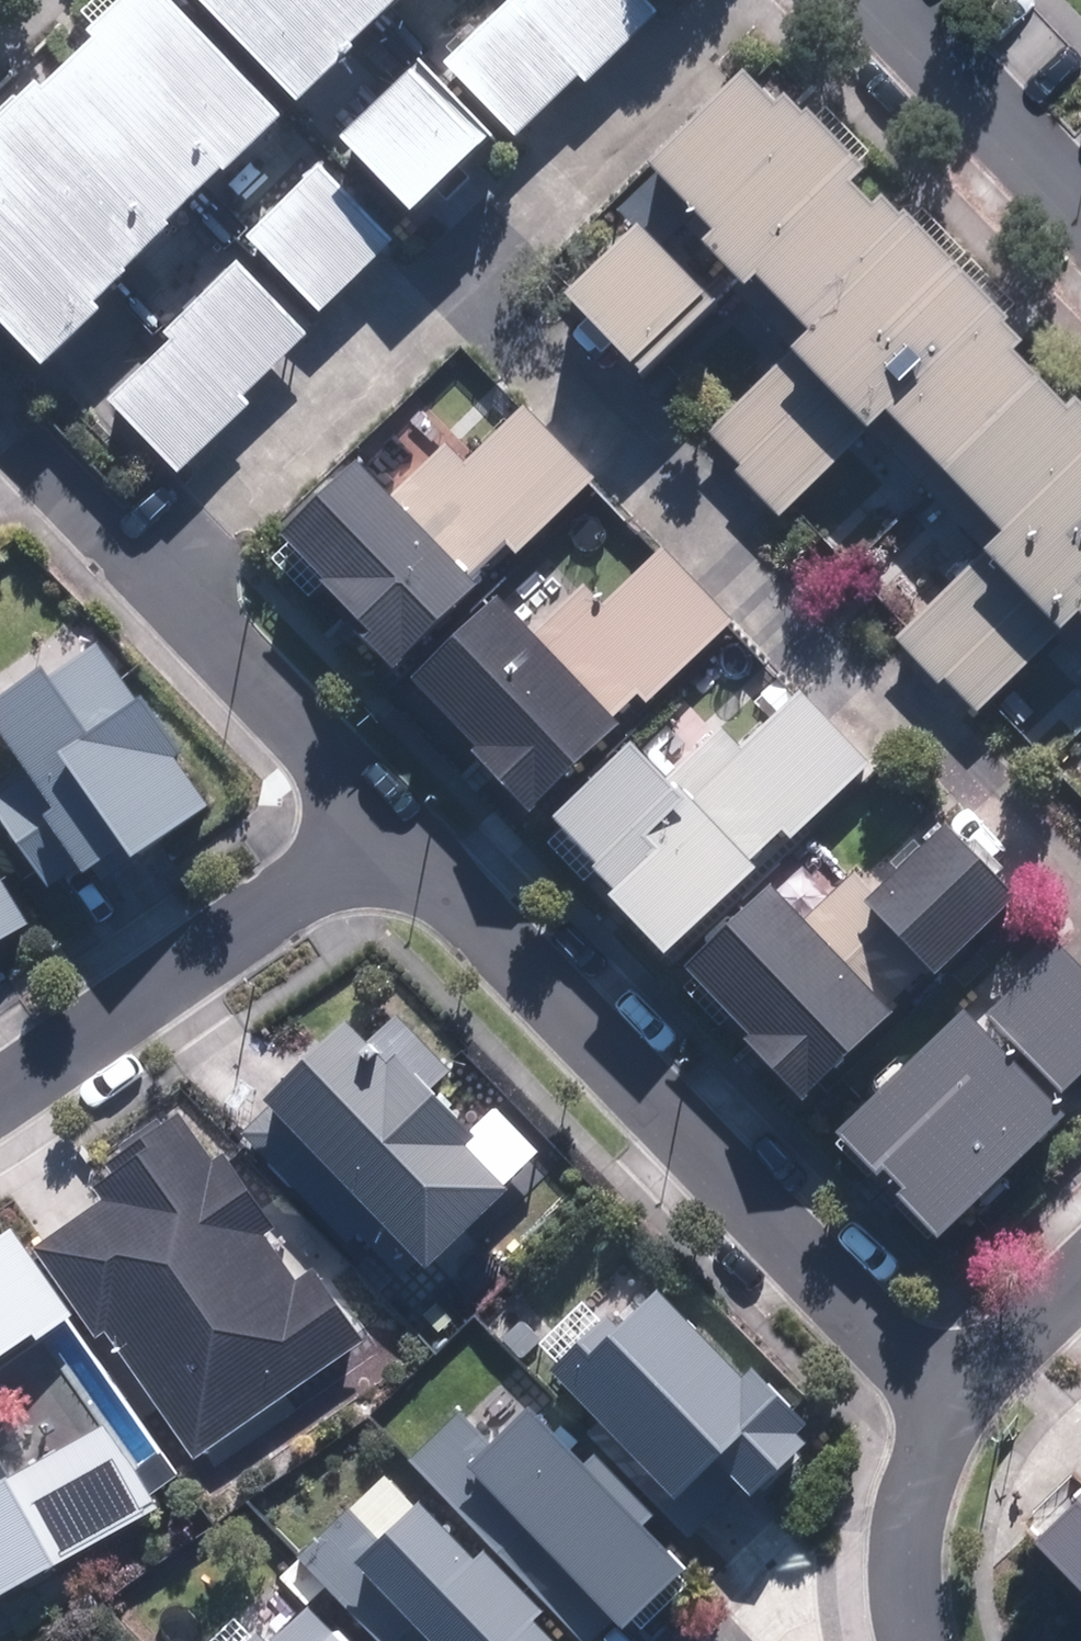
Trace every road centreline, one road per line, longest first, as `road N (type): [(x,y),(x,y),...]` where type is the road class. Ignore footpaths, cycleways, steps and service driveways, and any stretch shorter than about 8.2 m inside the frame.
road 1 (residential): [(491,285),(1080,898)]
road 2 (residential): [(389,822),(952,1402)]
road 3 (residential): [(0,1084),(389,822)]
road 4 (residential): [(491,285),(163,580)]
road 5 (residential): [(811,0),(491,285)]
road 6 (residential): [(163,580),(389,822)]
road 7 (residential): [(887,0),(1080,207)]
road 8 (residential): [(10,446),(163,580)]
road 9 (residential): [(1080,1280),(952,1402)]
road 10 (residential): [(760,1640),(897,1551)]
road 11 (residential): [(952,1402),(921,1465),(897,1551)]

